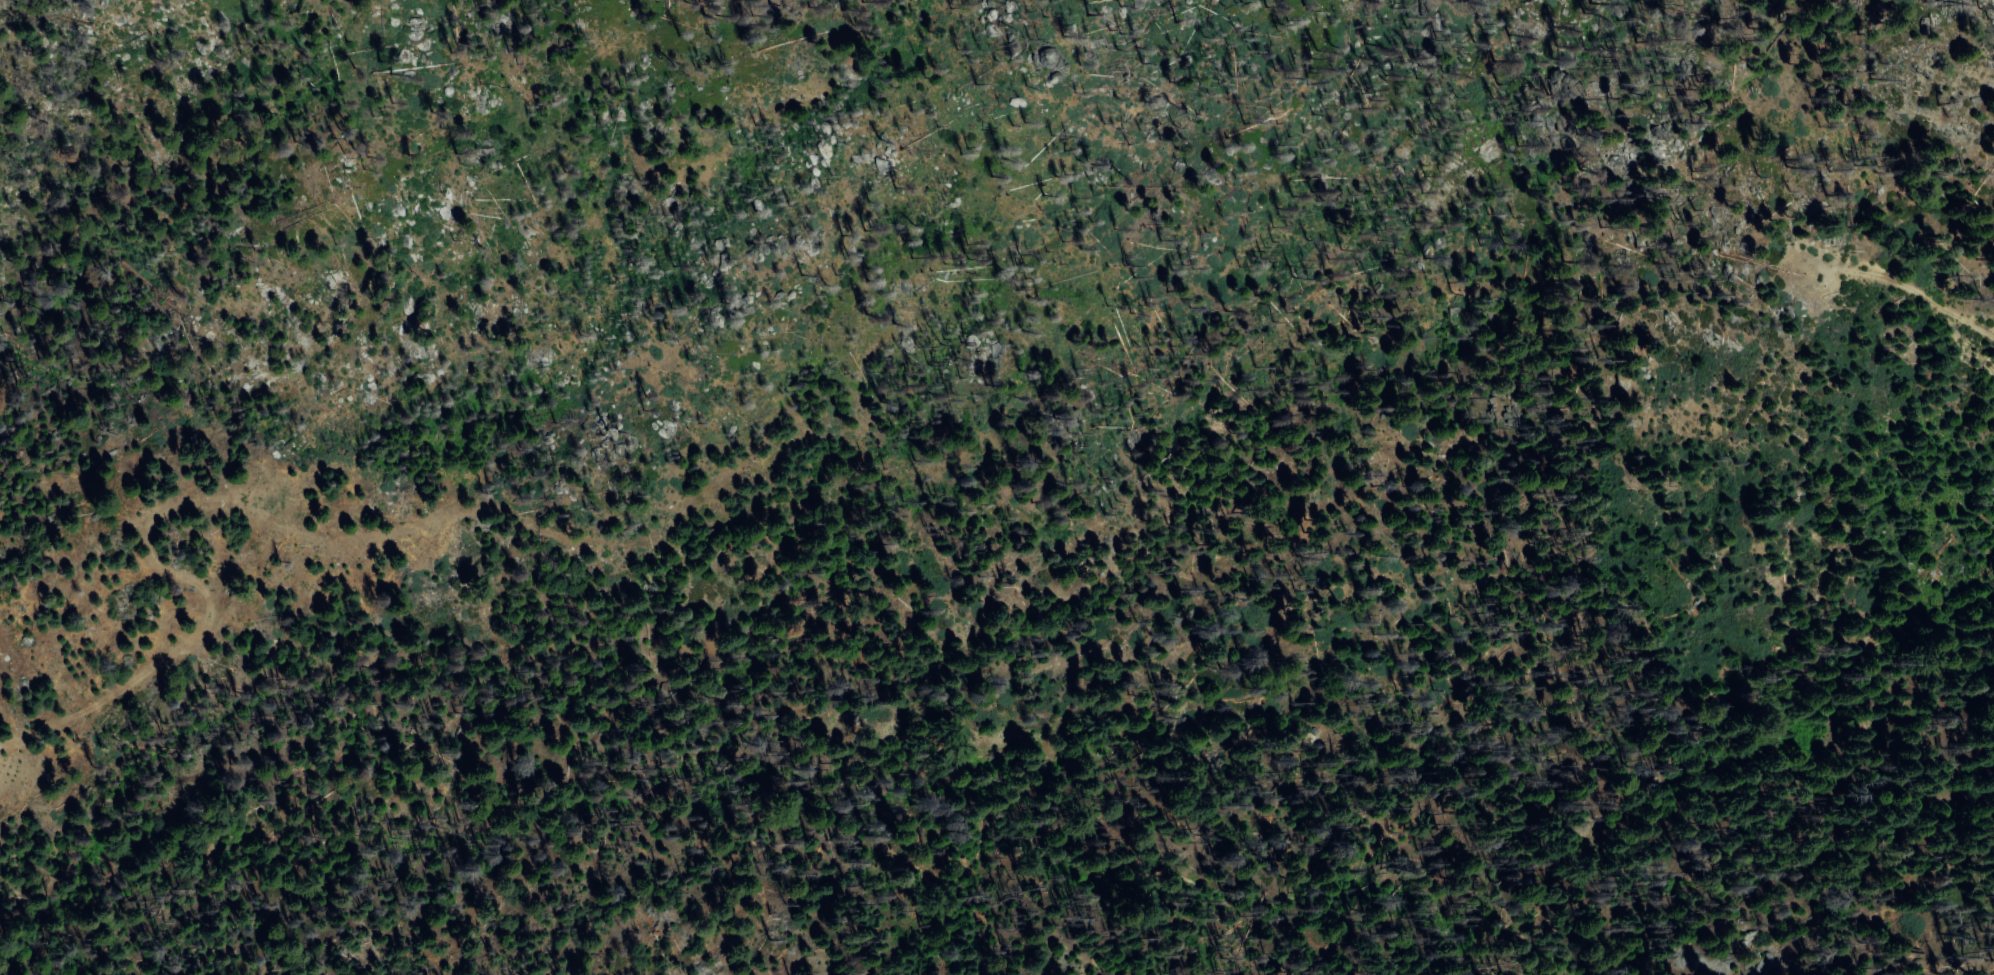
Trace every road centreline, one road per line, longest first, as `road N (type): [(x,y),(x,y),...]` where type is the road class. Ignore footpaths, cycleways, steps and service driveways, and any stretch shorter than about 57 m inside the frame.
road 1 (track): [(1993,340),(1890,289),(1823,279)]

